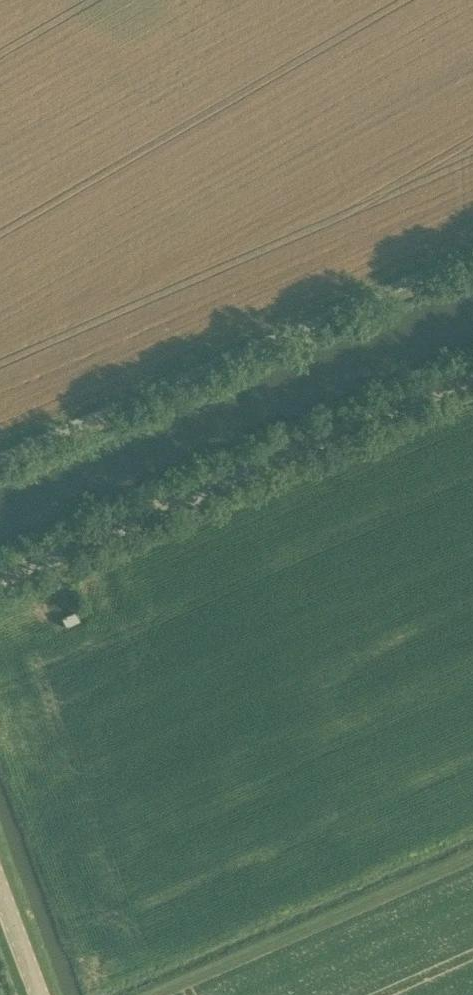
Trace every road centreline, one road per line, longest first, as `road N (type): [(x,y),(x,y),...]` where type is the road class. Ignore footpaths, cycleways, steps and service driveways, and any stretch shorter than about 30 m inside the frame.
road 1 (unclassified): [(0,460),(472,253)]
road 2 (tertiary): [(0,577),(472,376)]

